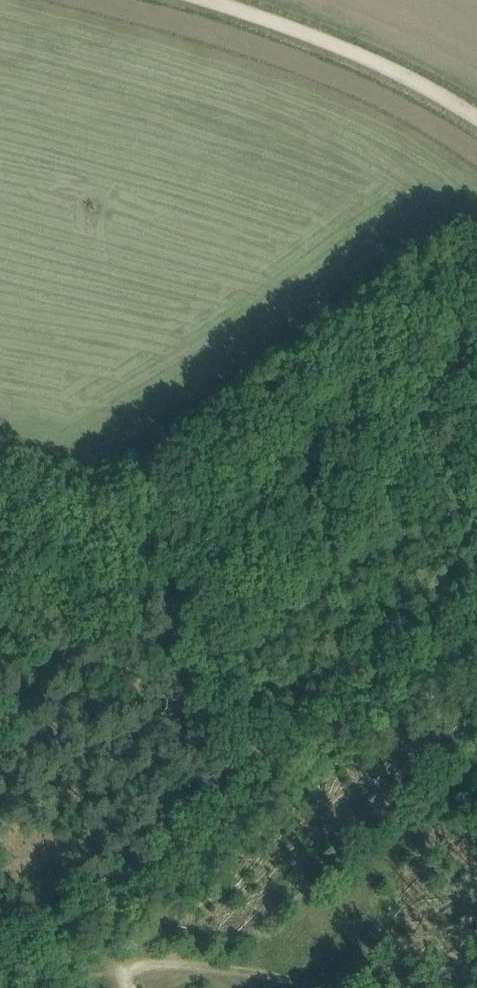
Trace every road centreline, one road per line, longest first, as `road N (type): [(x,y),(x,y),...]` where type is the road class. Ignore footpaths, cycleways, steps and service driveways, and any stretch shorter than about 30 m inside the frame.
road 1 (track): [(476,117),(347,48),(210,0)]

